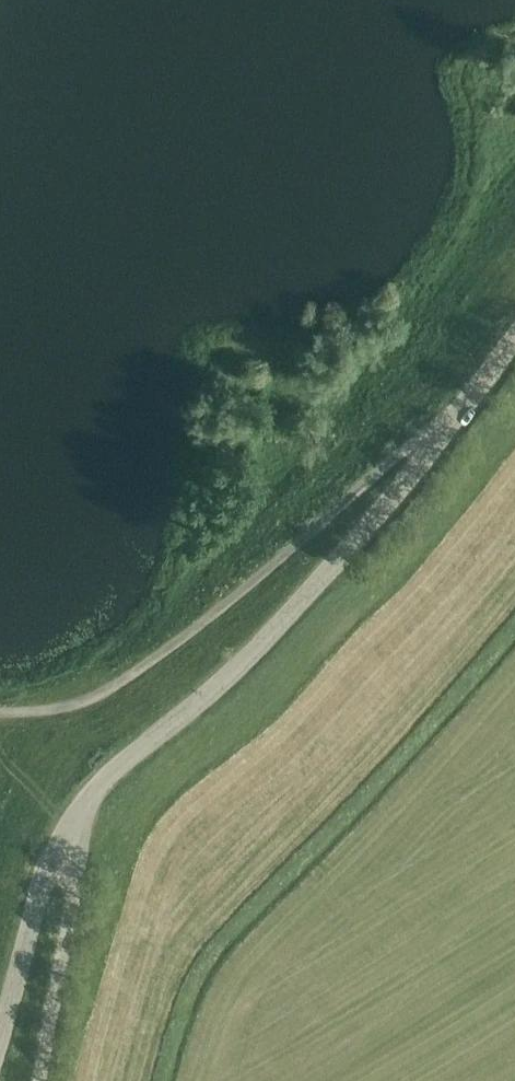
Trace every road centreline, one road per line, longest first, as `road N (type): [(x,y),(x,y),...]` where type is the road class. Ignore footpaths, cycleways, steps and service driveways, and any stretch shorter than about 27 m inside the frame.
road 1 (unclassified): [(81,816),(116,768),(188,712),(304,599),(444,440),(514,340)]
road 2 (track): [(444,440),(416,443),(142,668),(78,707),(0,712)]
road 3 (unclassified): [(37,1080),(81,816)]
road 4 (unclassified): [(0,1040),(49,861),(81,816)]

